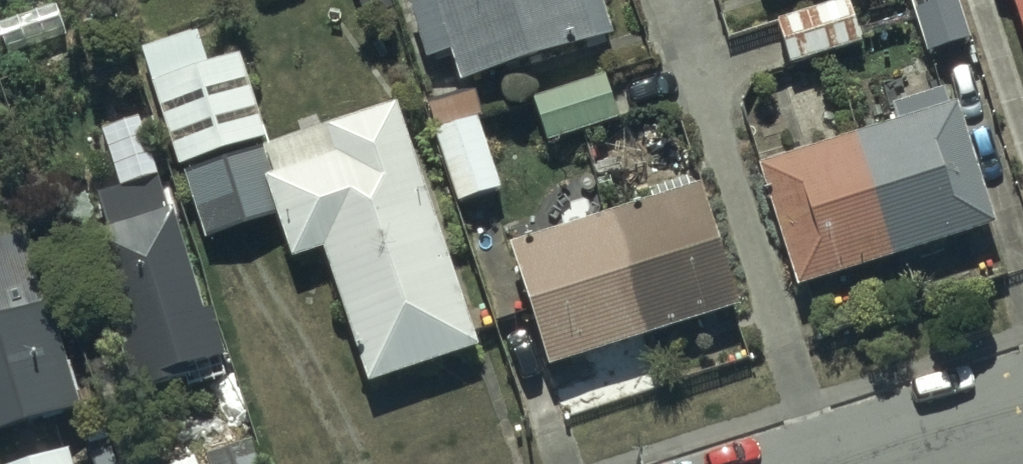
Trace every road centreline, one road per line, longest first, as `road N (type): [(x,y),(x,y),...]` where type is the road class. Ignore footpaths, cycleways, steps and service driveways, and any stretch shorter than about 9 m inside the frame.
road 1 (residential): [(1022,418),(880,463)]

